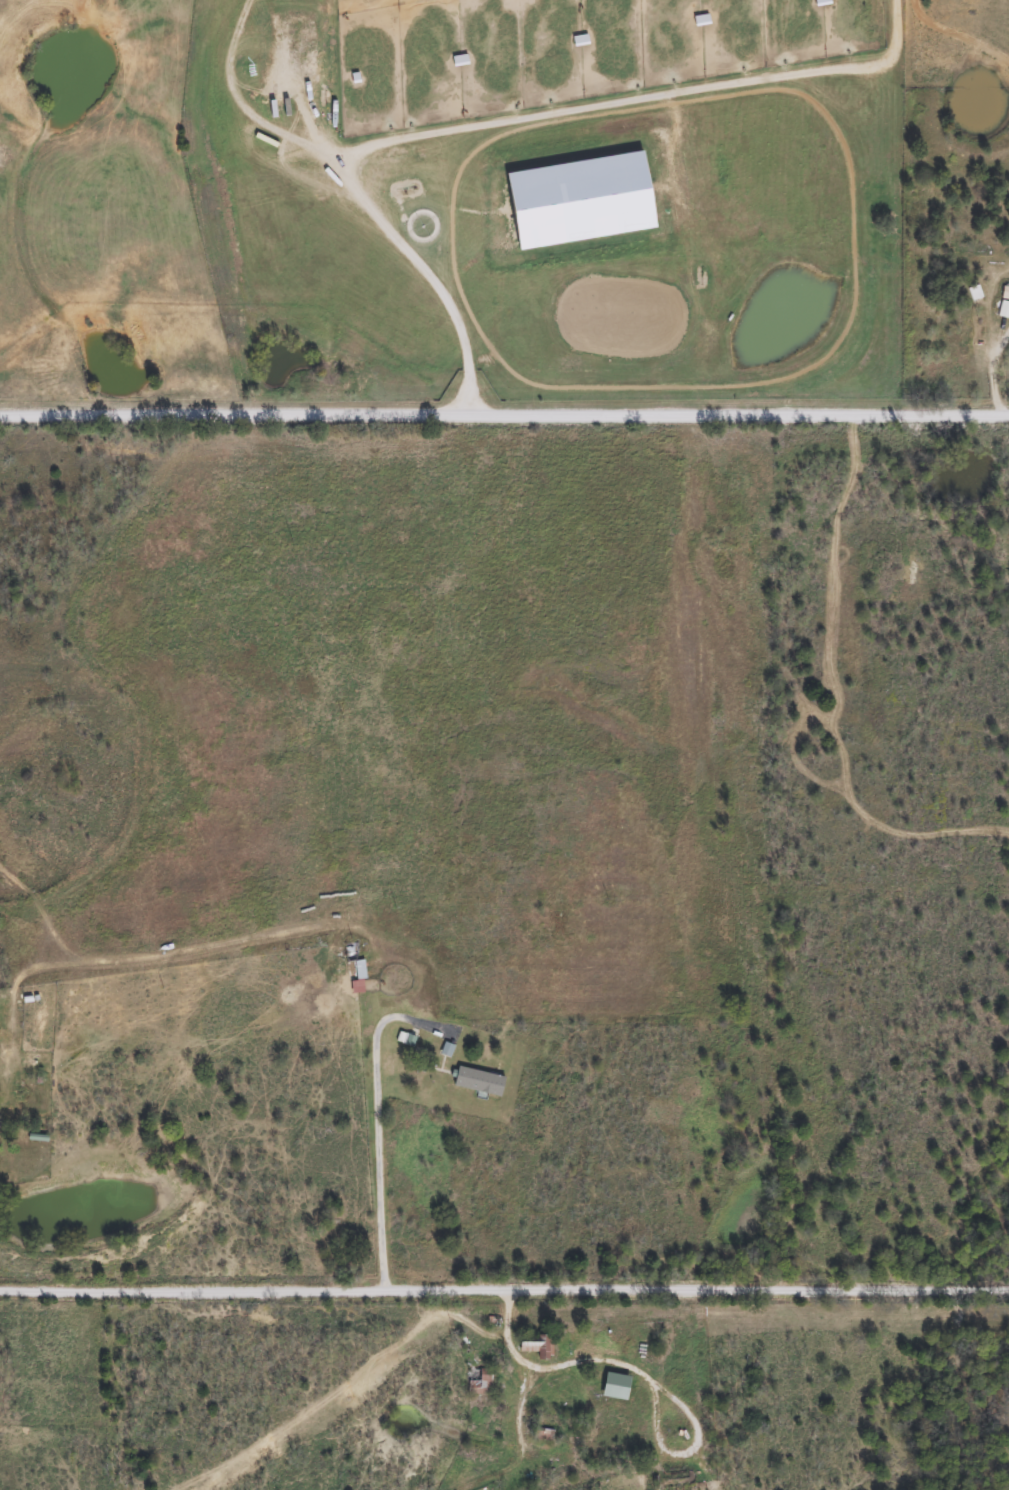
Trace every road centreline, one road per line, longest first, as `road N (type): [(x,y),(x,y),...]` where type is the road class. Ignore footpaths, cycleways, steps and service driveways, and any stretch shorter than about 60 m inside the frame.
road 1 (residential): [(1008,1292),(0,1284)]
road 2 (residential): [(1008,418),(0,416)]

